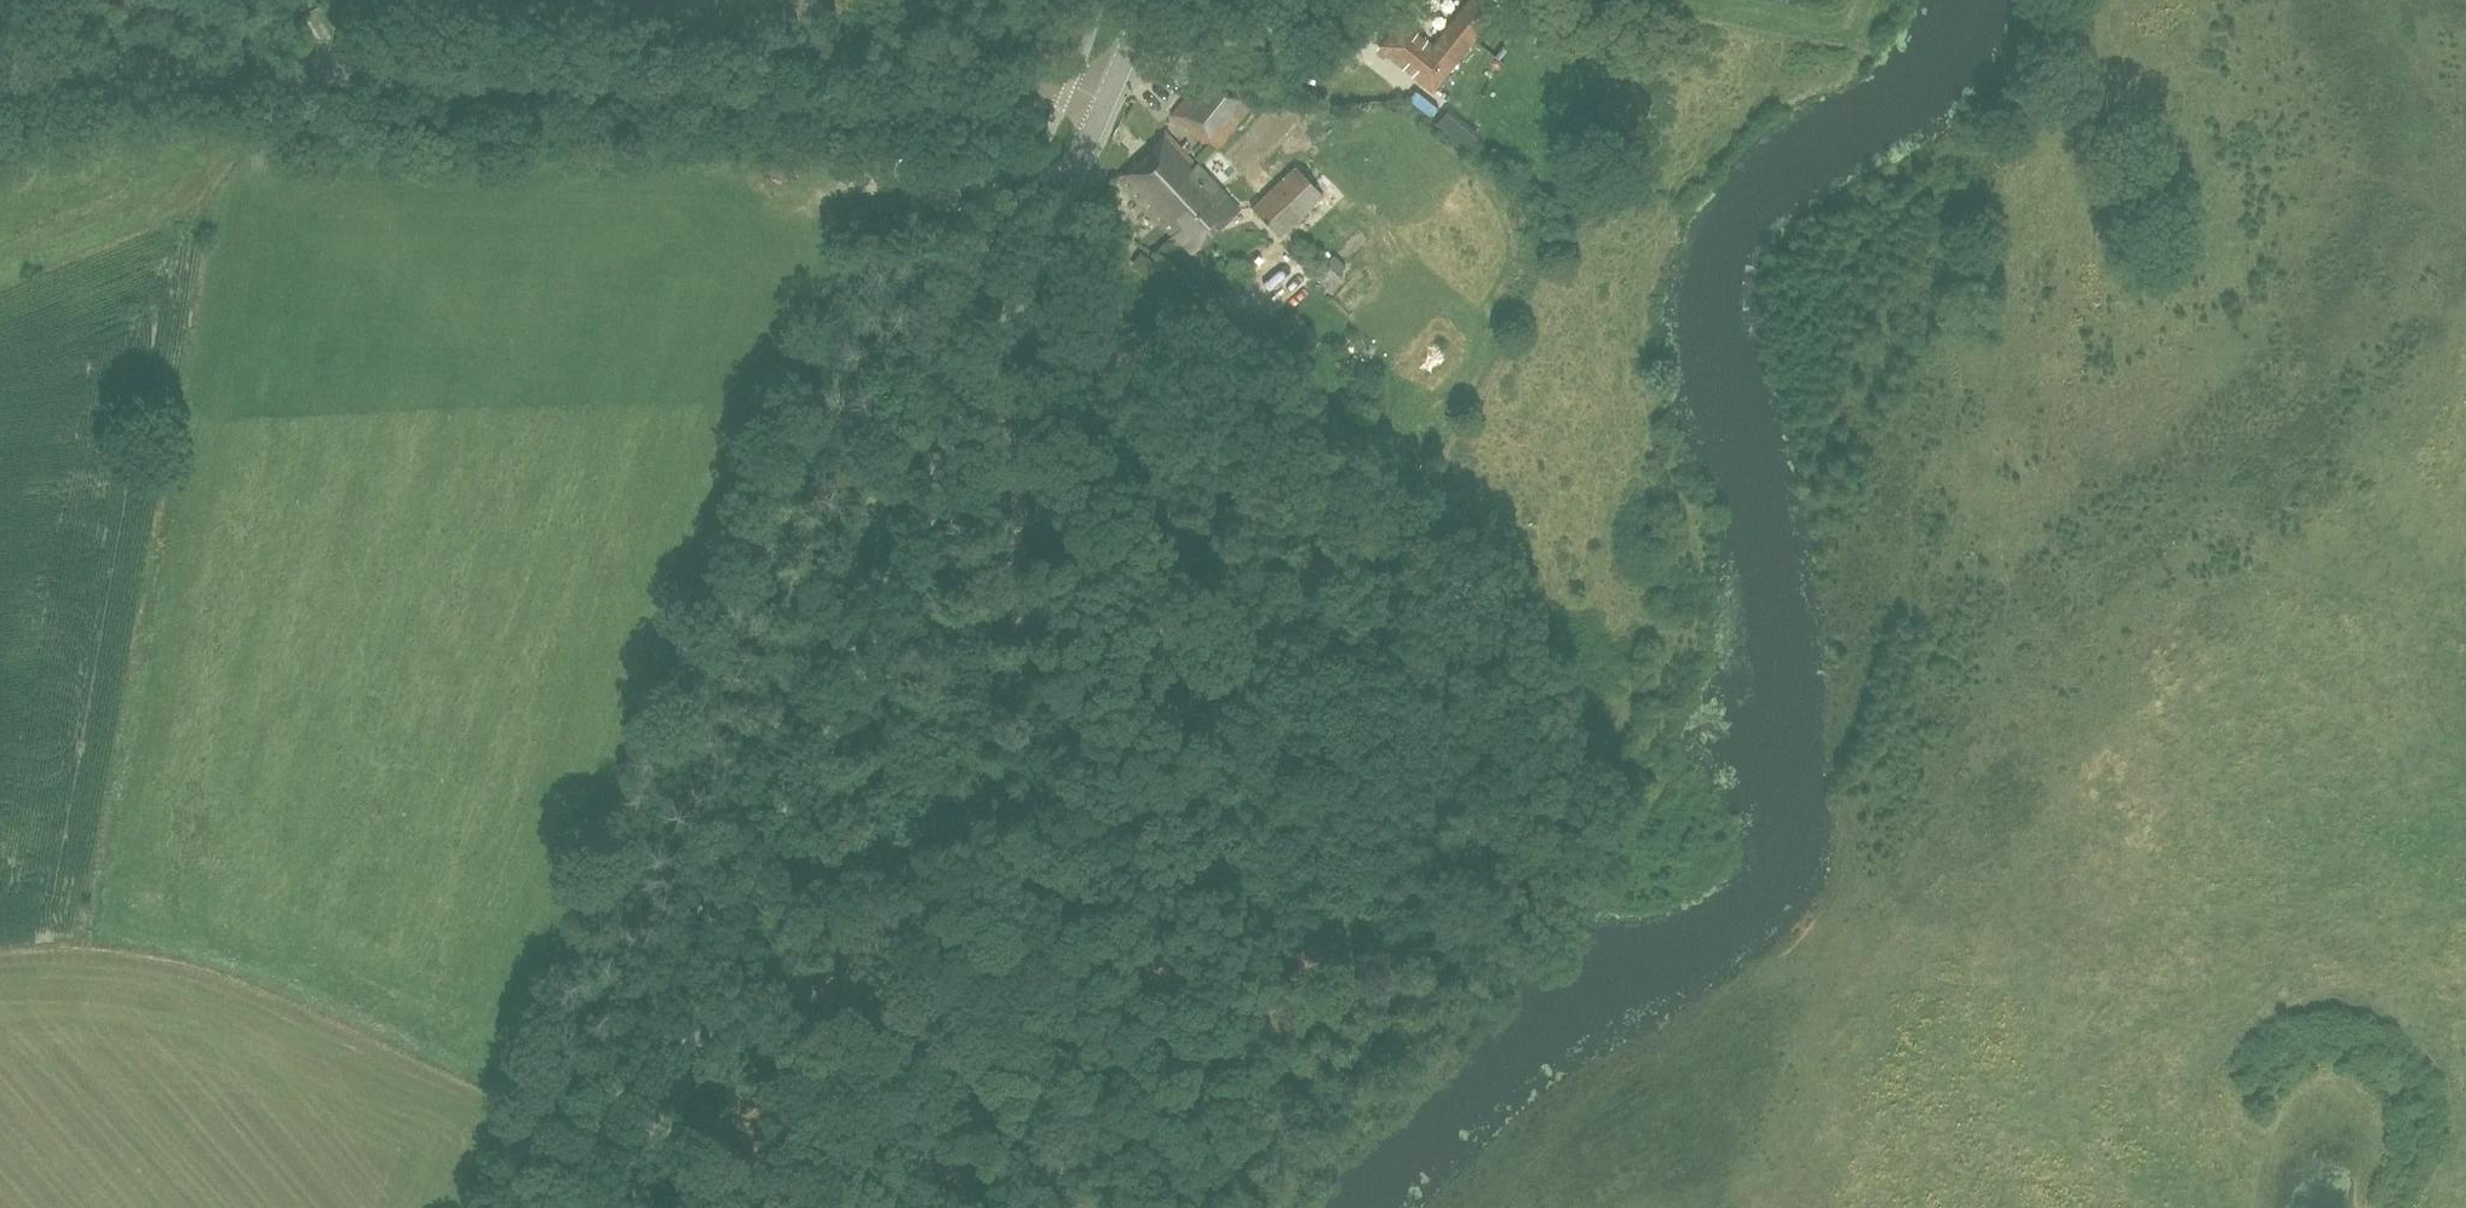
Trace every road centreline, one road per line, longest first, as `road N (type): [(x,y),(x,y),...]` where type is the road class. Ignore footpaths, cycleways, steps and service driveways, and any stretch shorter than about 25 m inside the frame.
road 1 (tertiary): [(622,1207),(1106,101)]
road 2 (unclassified): [(1106,101),(1068,91),(882,112),(590,83),(193,72),(0,87)]
road 3 (track): [(1061,1207),(1008,350),(1012,309)]
road 4 (track): [(1072,177),(1023,176),(920,192),(840,185)]

